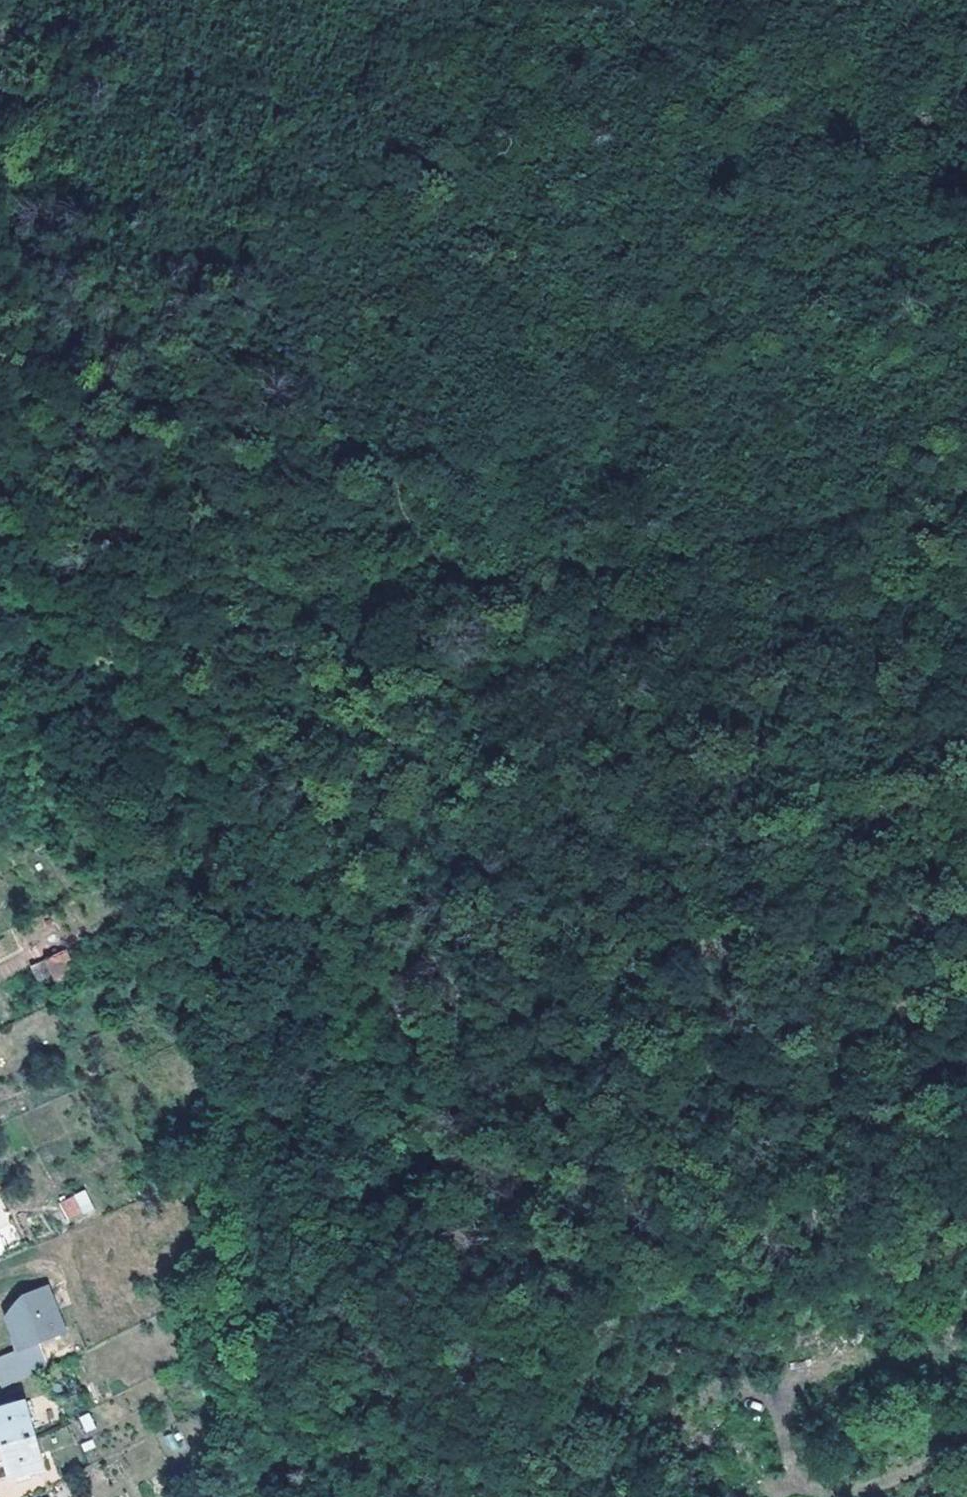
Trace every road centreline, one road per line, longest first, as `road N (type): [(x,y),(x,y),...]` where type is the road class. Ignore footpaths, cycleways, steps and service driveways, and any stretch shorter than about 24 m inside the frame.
road 1 (track): [(156,0),(245,222),(380,425),(389,478),(476,548),(603,566),(966,484)]

